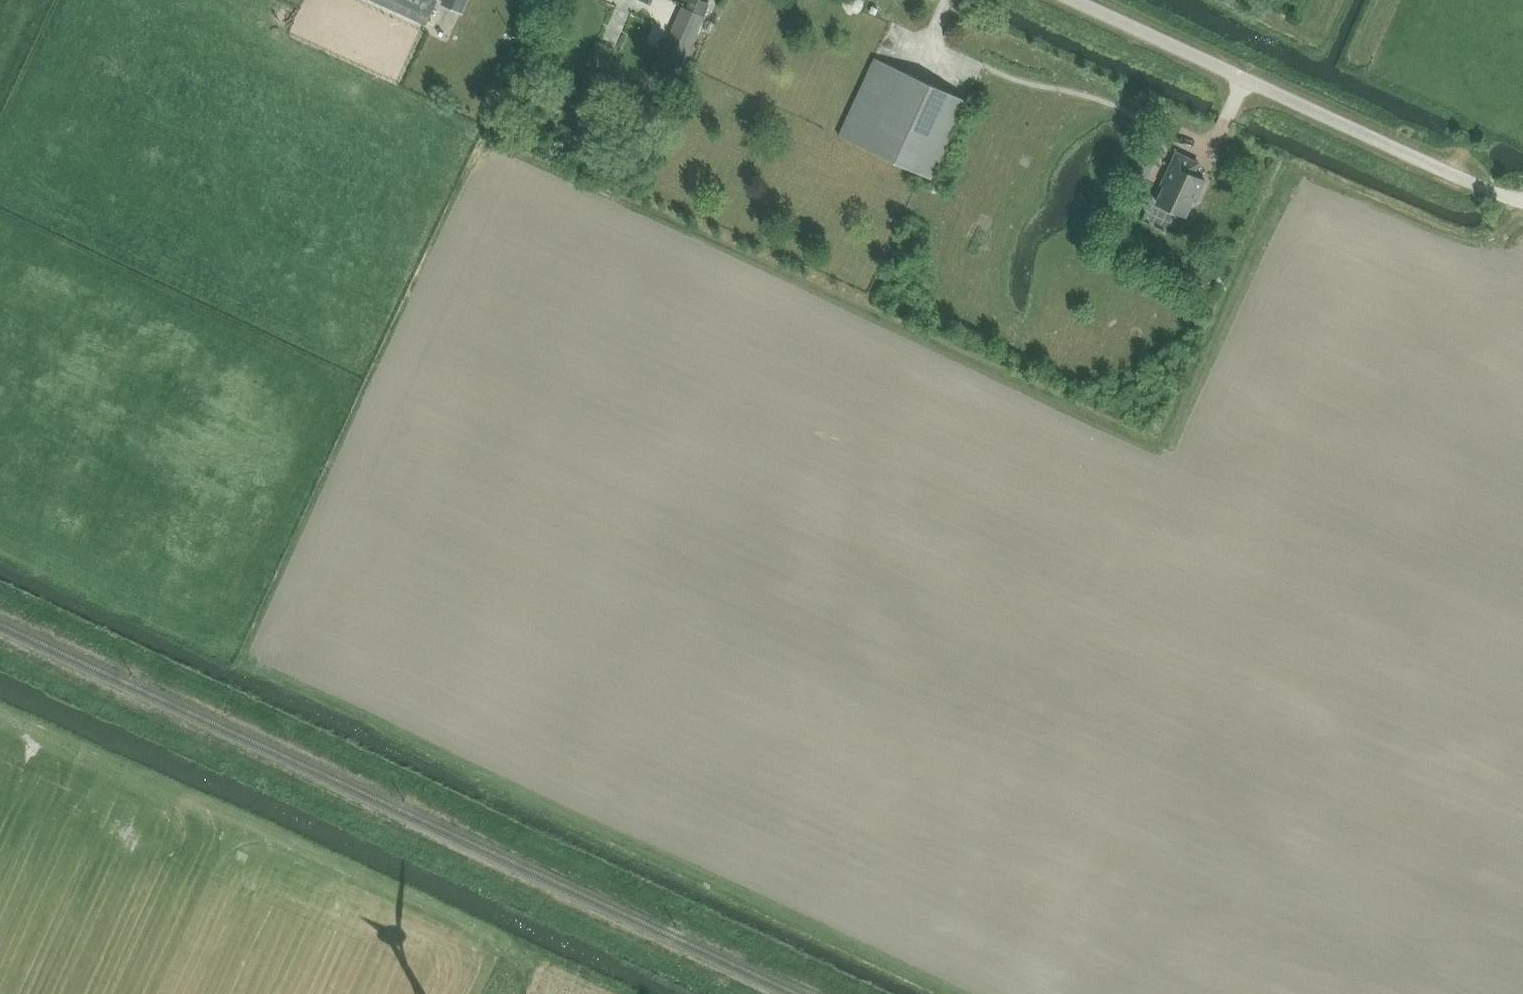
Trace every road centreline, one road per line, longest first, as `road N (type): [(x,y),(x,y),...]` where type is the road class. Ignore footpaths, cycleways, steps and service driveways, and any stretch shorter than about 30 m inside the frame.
road 1 (unclassified): [(1522,201),(1078,0)]

